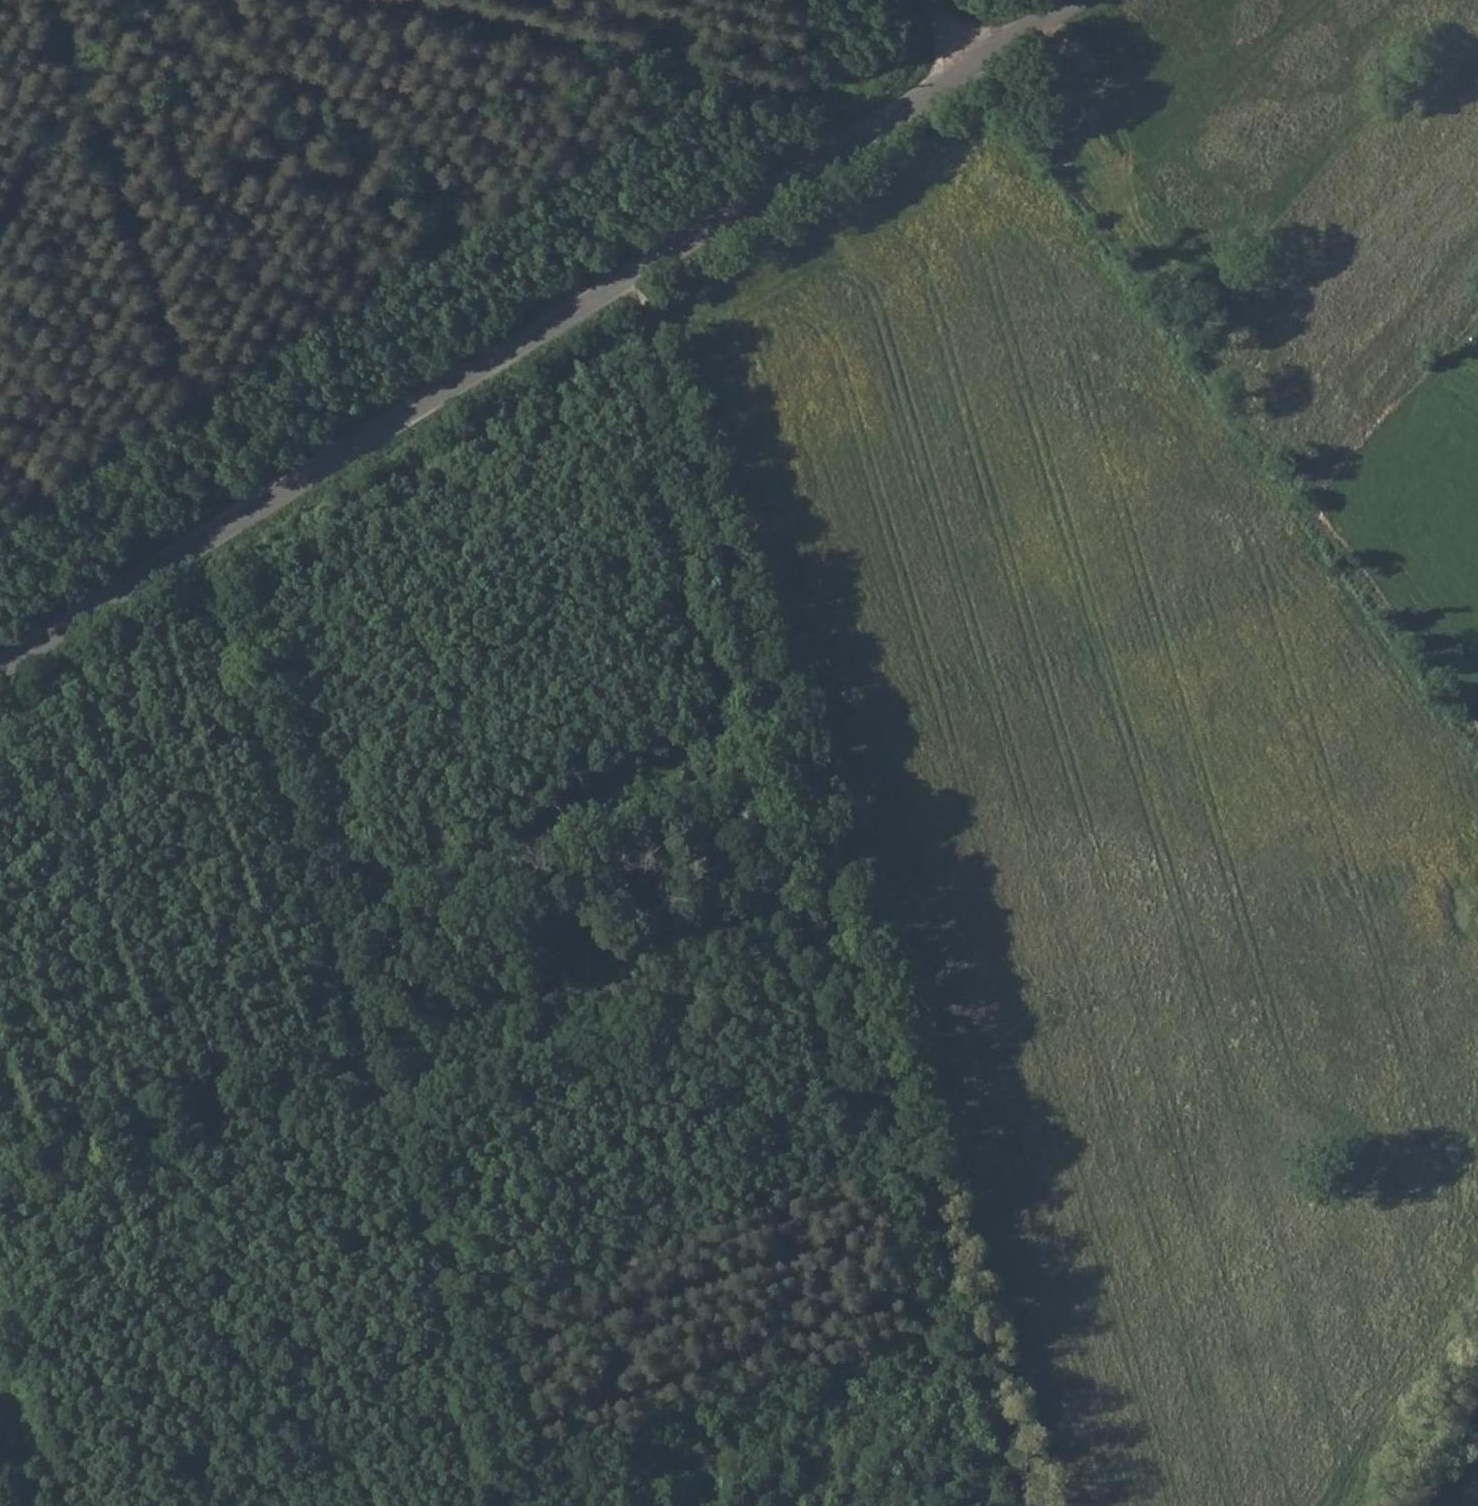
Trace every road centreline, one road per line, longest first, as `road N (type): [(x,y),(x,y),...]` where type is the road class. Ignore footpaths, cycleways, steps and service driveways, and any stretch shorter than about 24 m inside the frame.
road 1 (track): [(624,277),(1017,1505)]
road 2 (unclassified): [(0,685),(1046,0)]

